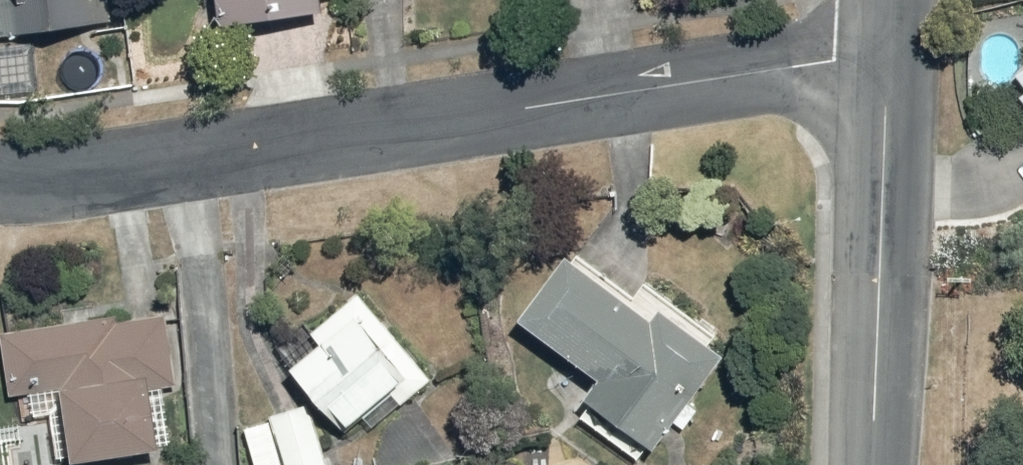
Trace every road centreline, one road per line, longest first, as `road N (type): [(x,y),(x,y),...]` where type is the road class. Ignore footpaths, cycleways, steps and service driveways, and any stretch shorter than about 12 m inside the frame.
road 1 (residential): [(0,177),(57,179),(834,63),(886,65)]
road 2 (residential): [(886,65),(873,464)]

